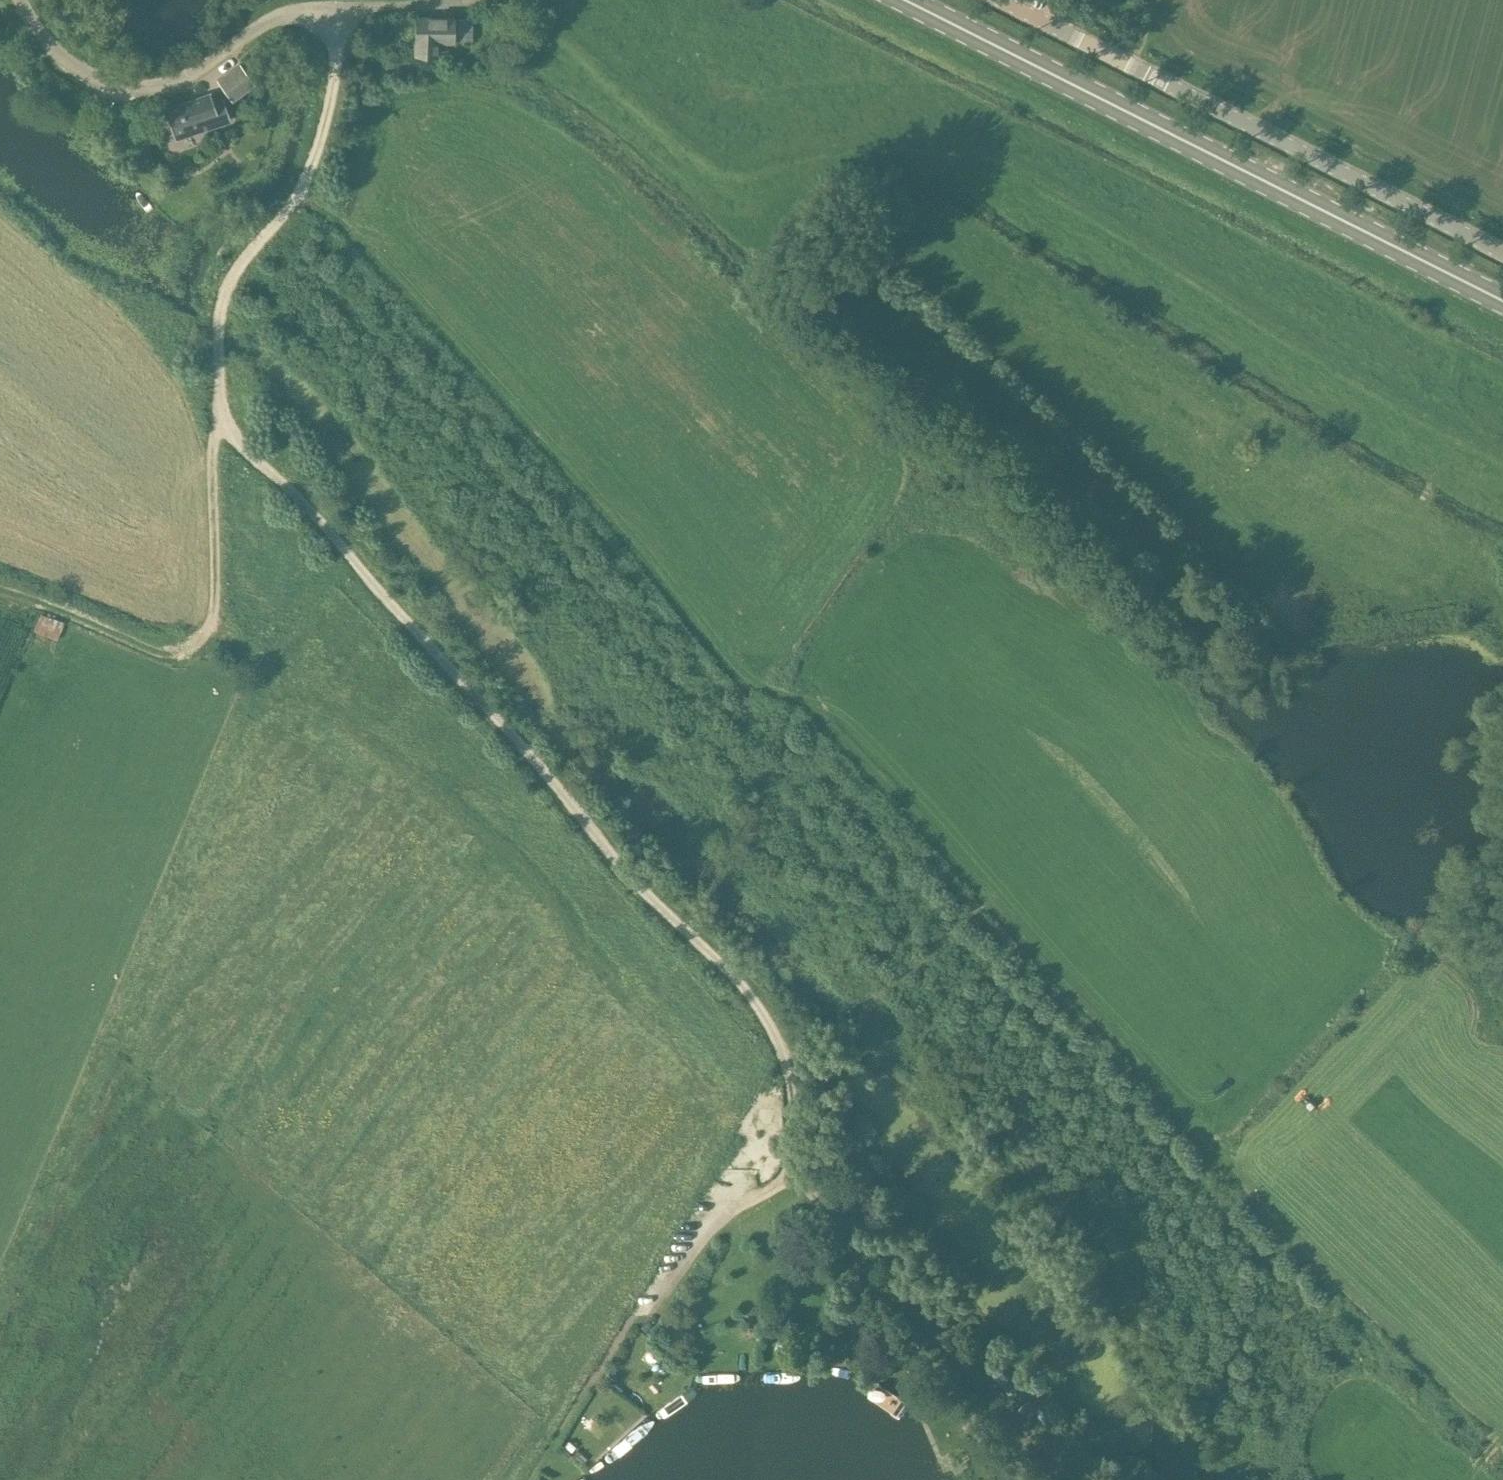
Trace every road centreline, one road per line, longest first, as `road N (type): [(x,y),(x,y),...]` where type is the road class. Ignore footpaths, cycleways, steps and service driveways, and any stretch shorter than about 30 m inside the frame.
road 1 (track): [(217,417),(749,991),(773,1023),(793,1076)]
road 2 (primary): [(1502,302),(902,0)]
road 3 (unclassified): [(1502,252),(1003,0)]
road 4 (unclassified): [(20,0),(42,37),(68,60),(129,89),(198,69),(280,16),(456,0)]
road 5 (track): [(217,417),(206,617),(184,653),(0,591)]
road 6 (track): [(337,11),(310,169),(222,297),(217,417)]
road 7 (track): [(792,1169),(731,1210),(653,1301)]
road 8 (track): [(793,1076),(792,1169),(825,1215)]

